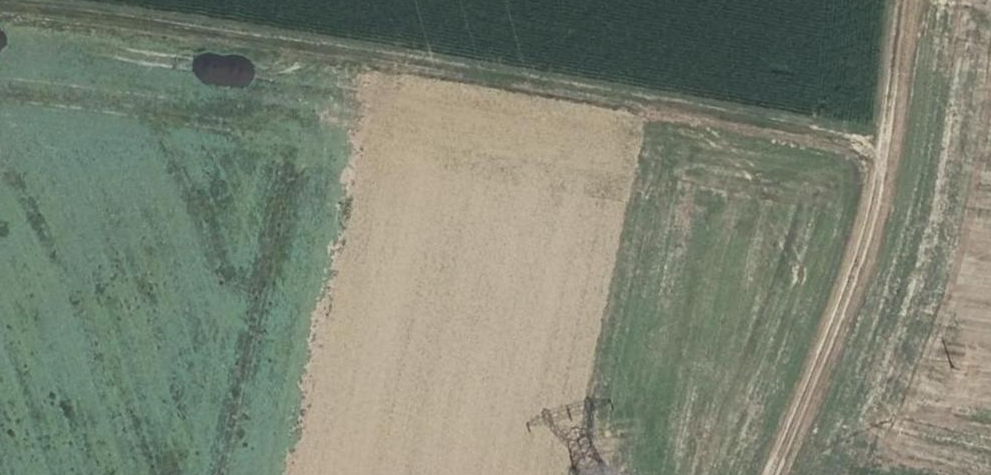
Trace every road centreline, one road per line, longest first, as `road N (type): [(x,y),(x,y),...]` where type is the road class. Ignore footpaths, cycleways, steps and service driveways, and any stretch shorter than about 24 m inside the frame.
road 1 (track): [(772,474),(864,255),(904,0)]

